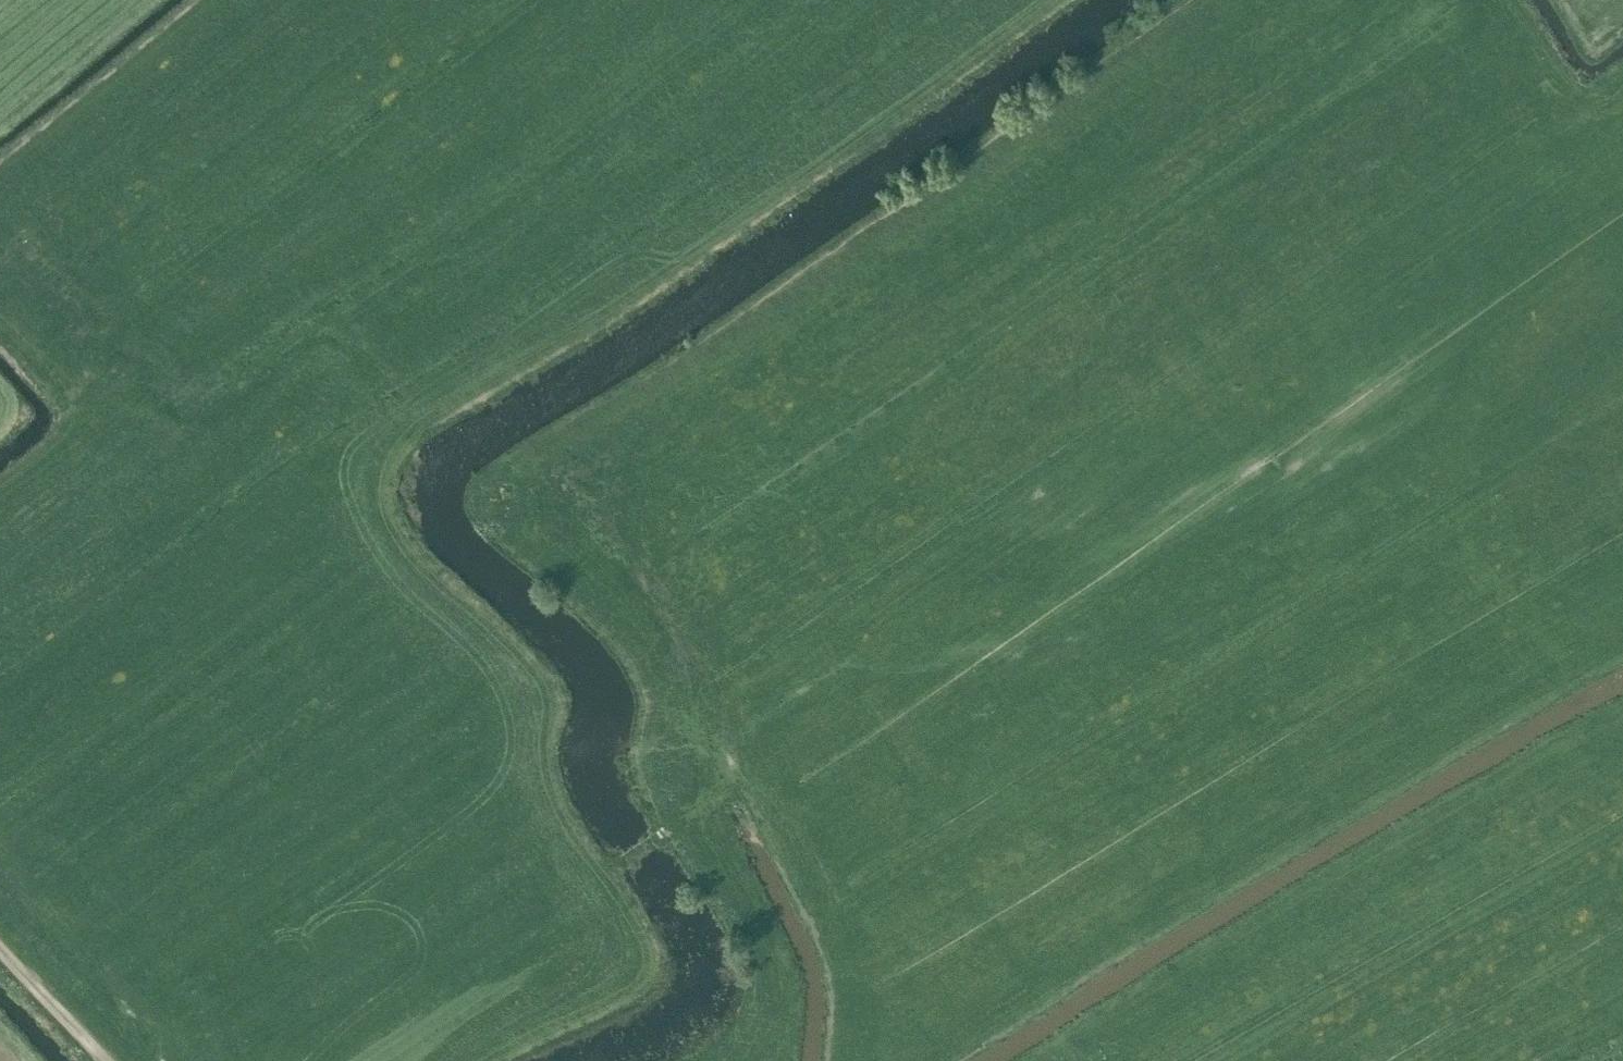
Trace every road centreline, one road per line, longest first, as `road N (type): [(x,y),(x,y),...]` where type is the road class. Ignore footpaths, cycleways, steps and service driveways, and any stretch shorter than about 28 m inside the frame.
road 1 (track): [(0,949),(105,1060)]

